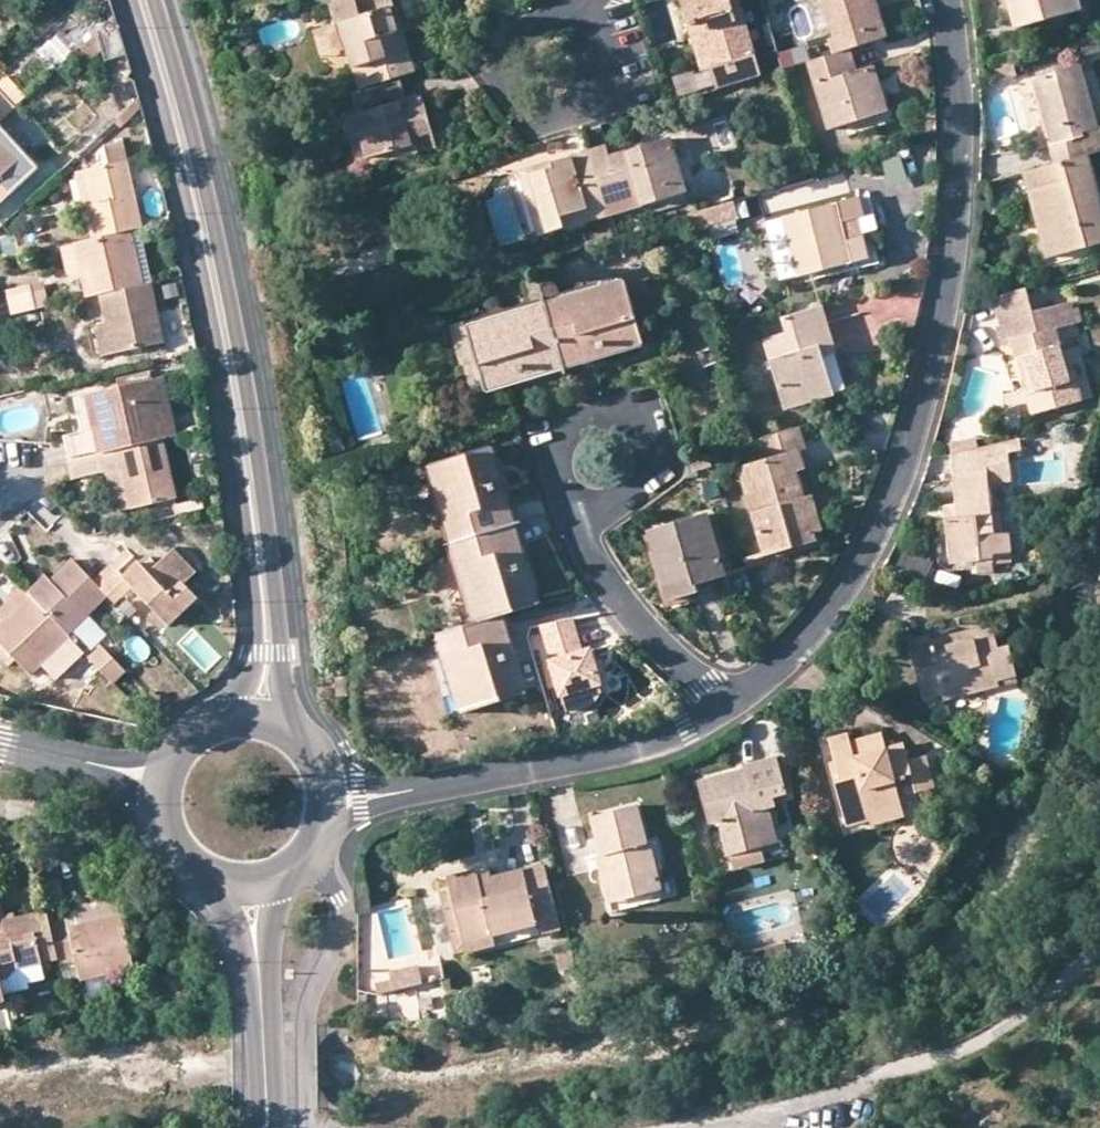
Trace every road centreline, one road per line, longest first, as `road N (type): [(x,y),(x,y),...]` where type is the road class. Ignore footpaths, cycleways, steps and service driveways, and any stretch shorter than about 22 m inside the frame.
road 1 (residential): [(723,708),(781,667),(827,613),(869,546),(898,475),(925,390),(954,227),(956,84),(944,0)]
road 2 (secondary): [(311,746),(283,685),(240,348),(153,0)]
road 3 (secondary): [(127,0),(193,253),(253,617),(240,688),(202,727)]
road 4 (residential): [(410,791),(653,740),(723,708)]
road 5 (residential): [(578,521),(561,456),(566,433),(618,405),(646,415),(659,454),(654,475),(622,497)]
road 6 (residential): [(569,4),(523,39),(509,64),(518,93),(542,115),(571,109),(593,90),(599,66),(590,37)]
road 7 (residential): [(723,708),(621,600),(578,521)]
road 8 (secondary): [(187,865),(226,911),(263,1022)]
road 9 (secondary): [(263,1022),(275,904),(286,877)]

